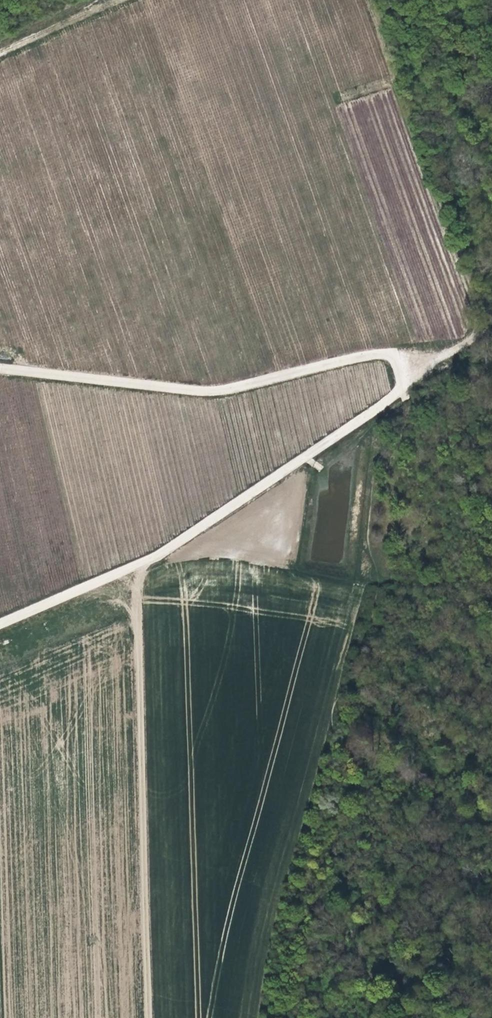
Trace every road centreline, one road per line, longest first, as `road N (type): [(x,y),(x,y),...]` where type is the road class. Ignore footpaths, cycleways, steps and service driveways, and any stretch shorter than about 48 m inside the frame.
road 1 (track): [(369,0),(477,325),(472,338),(396,353),(402,387),(383,404),(131,567),(0,624)]
road 2 (track): [(144,1017),(131,567)]
road 3 (unclassified): [(0,371),(217,395),(396,353)]
road 4 (track): [(0,51),(110,0)]

